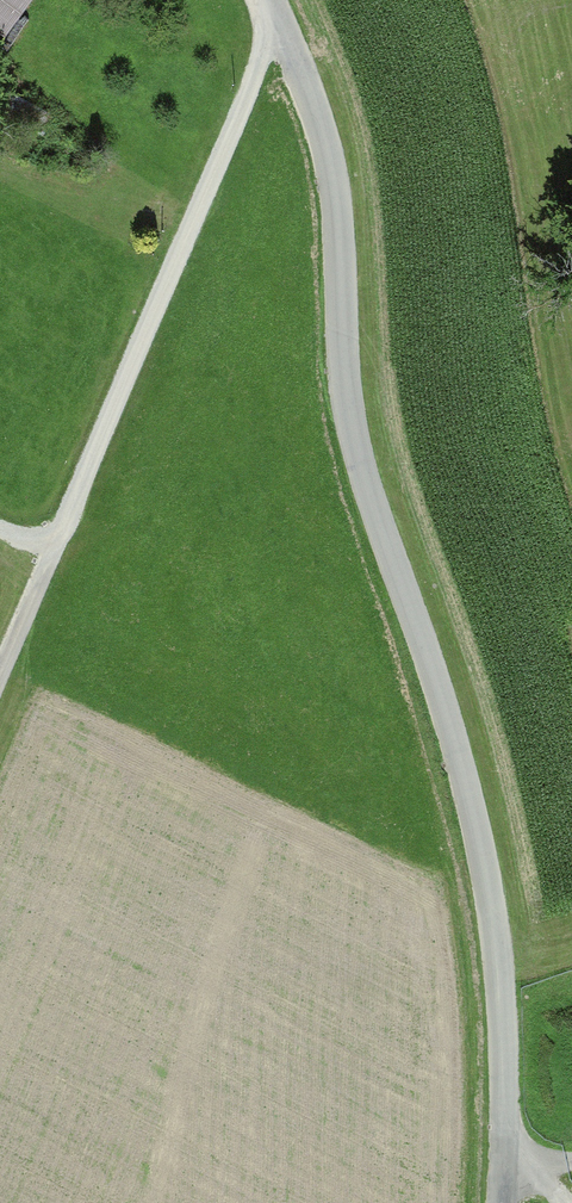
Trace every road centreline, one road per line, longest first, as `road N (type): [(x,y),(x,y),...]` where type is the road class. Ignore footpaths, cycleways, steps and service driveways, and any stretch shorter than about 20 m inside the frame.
road 1 (unclassified): [(275,0),(333,165),(349,413),(474,810),(502,989),(512,1202)]
road 2 (track): [(0,681),(282,15)]

